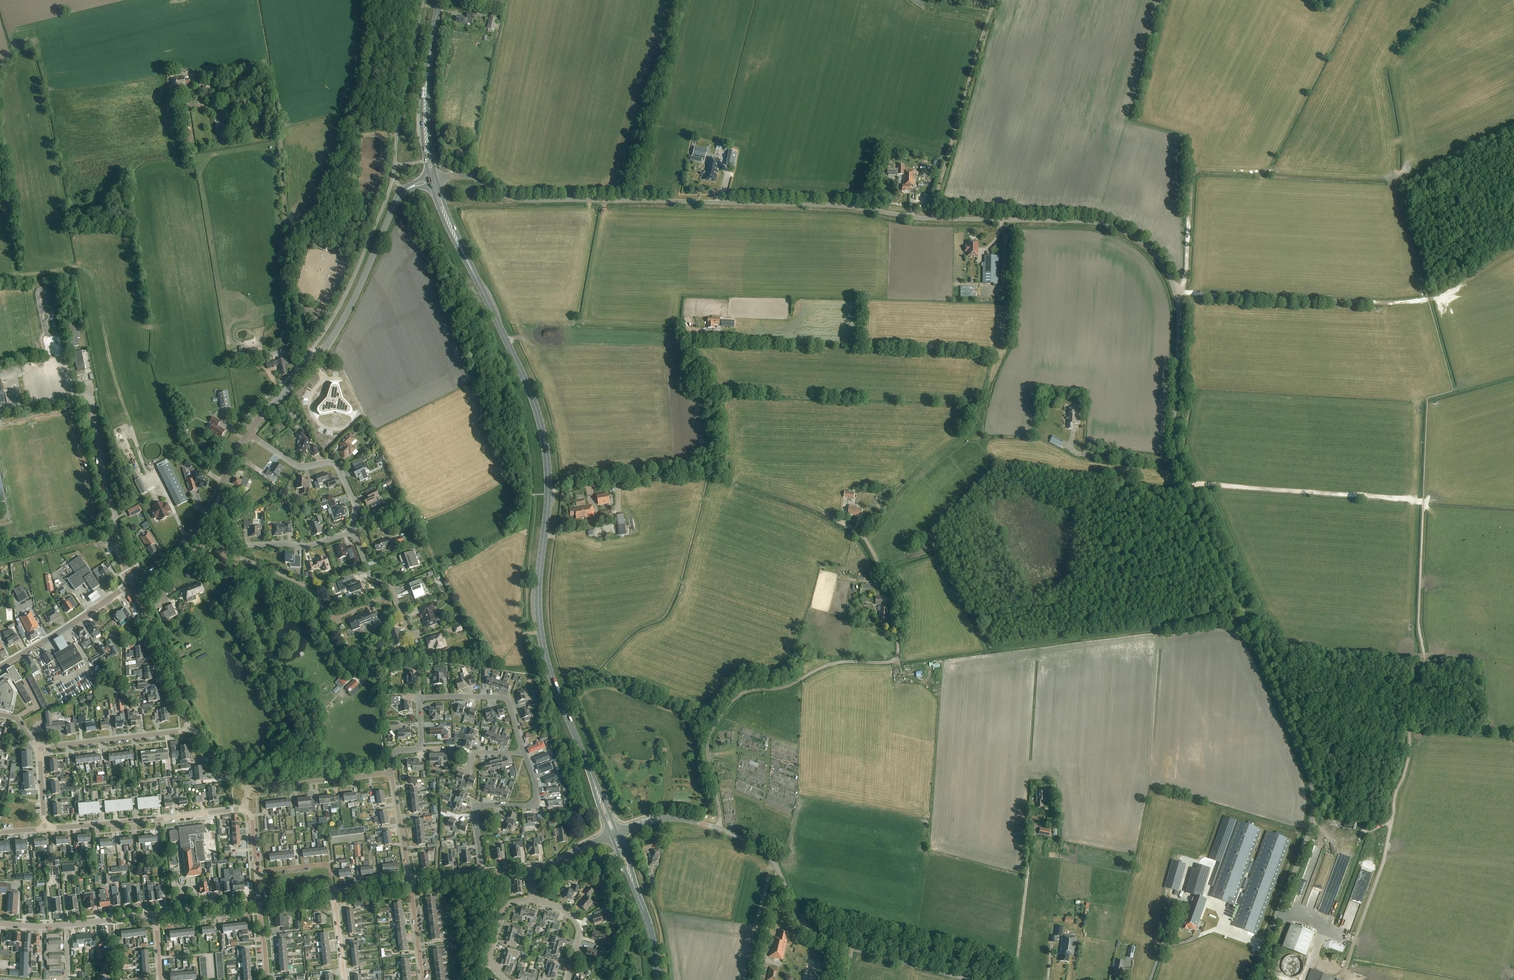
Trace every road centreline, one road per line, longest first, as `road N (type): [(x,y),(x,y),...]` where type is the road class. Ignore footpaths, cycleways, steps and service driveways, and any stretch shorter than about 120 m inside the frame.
road 1 (unclassified): [(1251,979),(1307,839),(1313,784),(1176,460),(1178,306),(1149,248),(1115,227),(1085,221),(921,218),(831,205),(527,201),(467,175),(437,179)]
road 2 (track): [(1394,179),(1454,390),(1428,397),(1423,665),(1380,872),(1345,972),(1309,966),(1303,979)]
road 3 (primary): [(593,782),(540,629),(547,490),(536,403),(477,280)]
road 4 (track): [(720,829),(707,745),(739,695),(788,687),(833,664),(896,656),(899,598),(860,532)]
road 5 (tertiary): [(970,979),(815,933),(767,855),(727,832),(672,818),(617,832)]
road 6 (track): [(298,379),(265,66),(189,75)]
road 7 (track): [(1393,145),(1394,179),(1199,170),(1191,179),(1185,283),(1175,293)]
road 8 (track): [(547,490),(700,469),(712,459),(706,398),(712,380),(687,342)]
road 9 (tertiary): [(248,431),(331,338),(406,190)]
road 10 (track): [(1449,290),(1395,303),(1175,293)]
road 11 (track): [(1413,499),(1185,484)]
road 12 (track): [(929,218),(994,0)]
road 13 (residential): [(45,829),(245,809)]
road 14 (residential): [(525,754),(504,698),(420,698),(416,750)]
road 15 (unclassified): [(132,581),(90,394)]
road 16 (residential): [(357,670),(325,630),(311,590),(229,551)]
road 17 (residential): [(482,874),(474,806),(535,805),(525,754)]
road 18 (residential): [(353,530),(356,505),(336,463),(301,468),(248,431)]
road 19 (residential): [(191,731),(132,581)]
road 20 (tertiary): [(0,668),(132,581)]
road 21 (tertiary): [(0,924),(156,914)]
road 22 (residential): [(39,748),(191,731)]
road 23 (track): [(1016,979),(1031,834)]
road 24 (residential): [(248,789),(391,773)]
road 25 (tertiary): [(181,546),(248,431)]
road 26 (residential): [(409,638),(390,586),(370,578),(353,530)]
road 27 (residential): [(229,551),(309,546),(353,530)]
road 28 (track): [(1431,512),(1413,499),(1418,396)]

